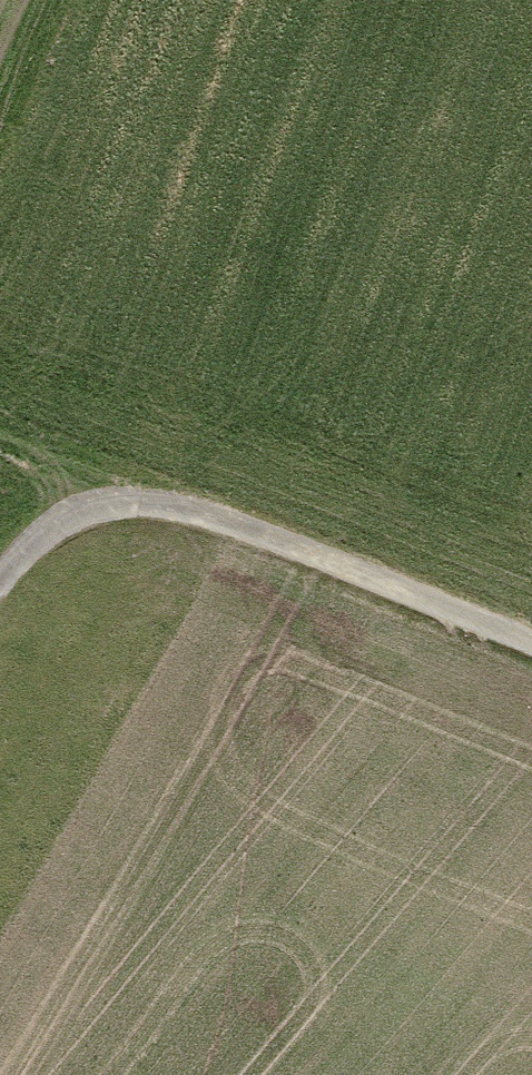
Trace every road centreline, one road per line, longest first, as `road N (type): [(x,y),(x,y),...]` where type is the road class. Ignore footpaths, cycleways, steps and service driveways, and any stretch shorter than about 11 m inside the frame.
road 1 (motorway): [(128,1074),(480,293),(531,200)]
road 2 (motorway): [(331,0),(191,257),(0,689)]
road 3 (track): [(531,650),(195,515),(108,511),(54,536),(0,591)]

